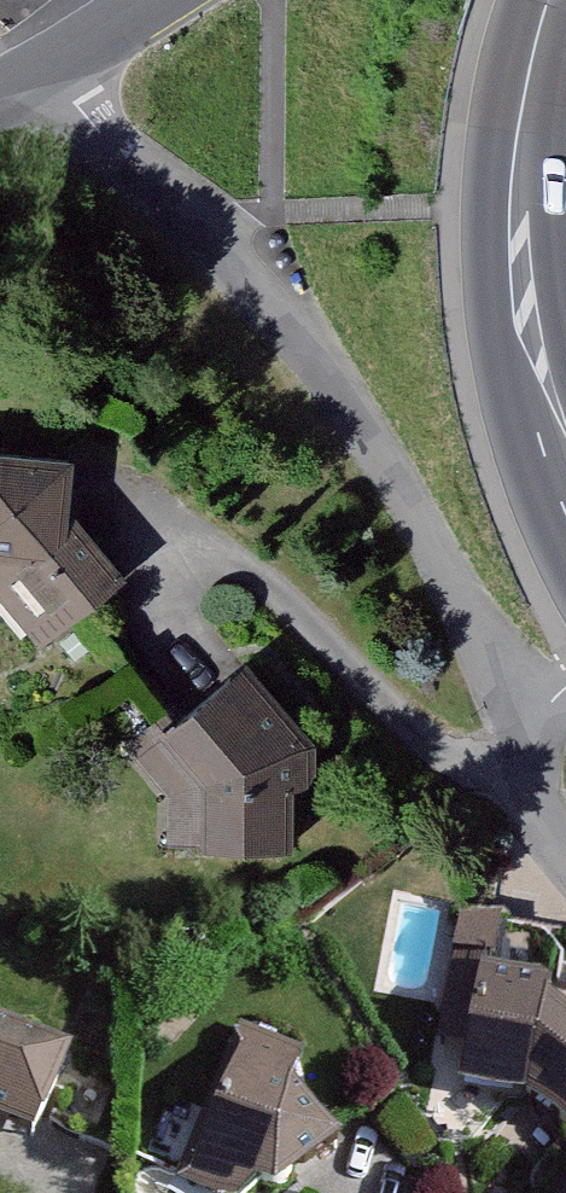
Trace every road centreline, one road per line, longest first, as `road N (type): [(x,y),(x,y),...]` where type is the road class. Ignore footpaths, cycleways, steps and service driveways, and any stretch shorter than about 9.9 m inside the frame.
road 1 (residential): [(52,79),(218,232),(312,362),(476,649),(527,759)]
road 2 (secondary): [(560,0),(513,211),(527,367),(565,483)]
road 3 (tertiary): [(52,79),(177,0)]

